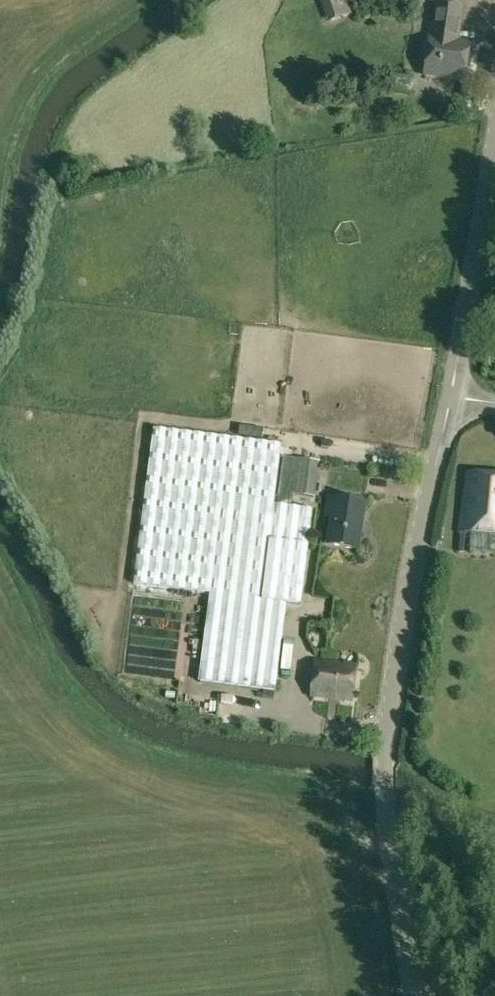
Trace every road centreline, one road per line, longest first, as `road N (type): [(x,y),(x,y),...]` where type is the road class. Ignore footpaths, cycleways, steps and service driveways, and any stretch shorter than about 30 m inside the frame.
road 1 (unclassified): [(413,995),(385,758),(453,396)]
road 2 (track): [(0,583),(105,742),(337,803),(390,839)]
road 3 (unclassified): [(453,396),(494,122)]
road 4 (track): [(116,0),(63,40),(9,115),(0,158)]

